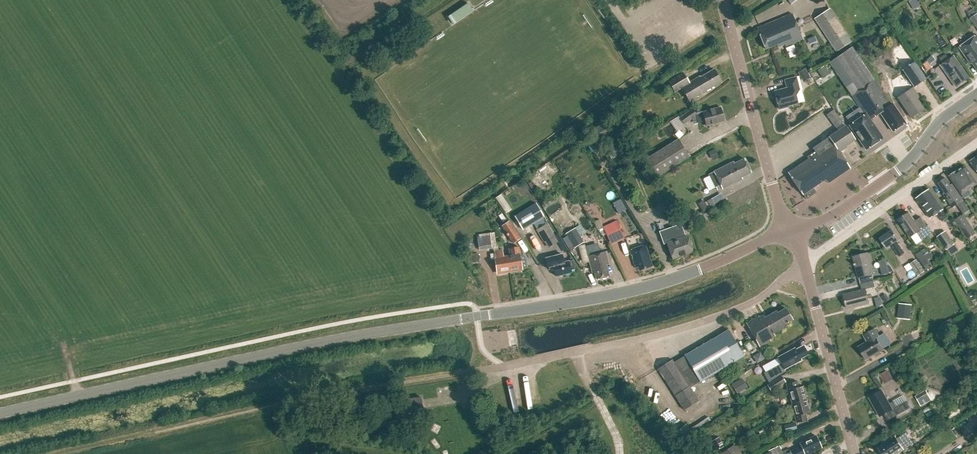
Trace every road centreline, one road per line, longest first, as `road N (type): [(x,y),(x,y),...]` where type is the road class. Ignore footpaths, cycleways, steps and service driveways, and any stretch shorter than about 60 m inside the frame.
road 1 (tertiary): [(477,316),(0,413)]
road 2 (residential): [(463,372),(695,324),(759,299),(805,262)]
road 3 (tertiary): [(477,316),(649,285),(789,230)]
road 4 (track): [(463,372),(154,432)]
road 5 (tertiary): [(789,230),(722,0)]
road 6 (tertiary): [(789,230),(836,214),(897,171),(940,120),(976,94)]
road 7 (residential): [(805,262),(976,143)]
road 8 (tertiary): [(854,453),(805,262)]

